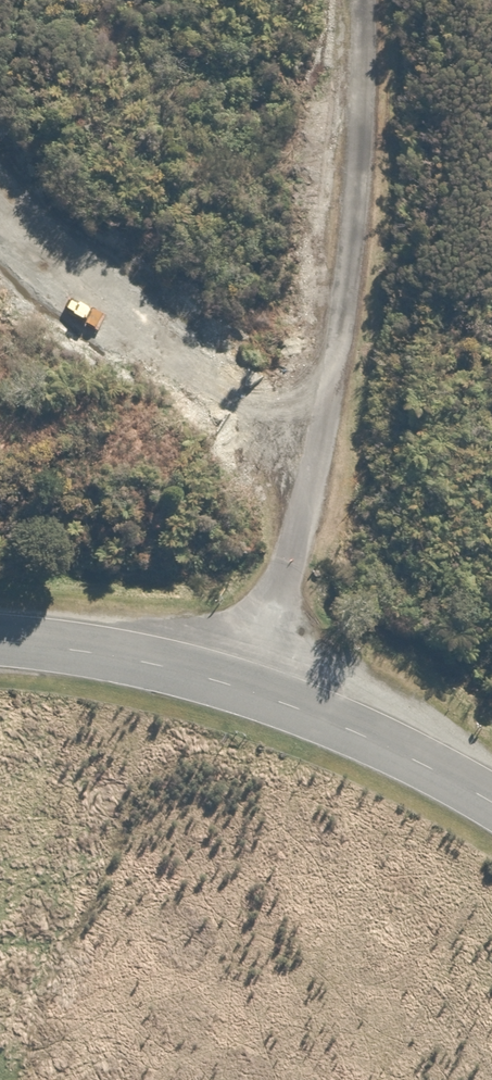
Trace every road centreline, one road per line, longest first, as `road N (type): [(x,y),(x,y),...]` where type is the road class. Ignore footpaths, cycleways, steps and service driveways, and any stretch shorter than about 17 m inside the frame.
road 1 (unclassified): [(319,443),(361,0)]
road 2 (unclassified): [(319,443),(114,312),(0,181)]
road 3 (tertiary): [(491,801),(365,733),(253,689)]
road 4 (tertiary): [(253,689),(140,660),(0,641)]
road 5 (unclassified): [(253,689),(319,443)]

